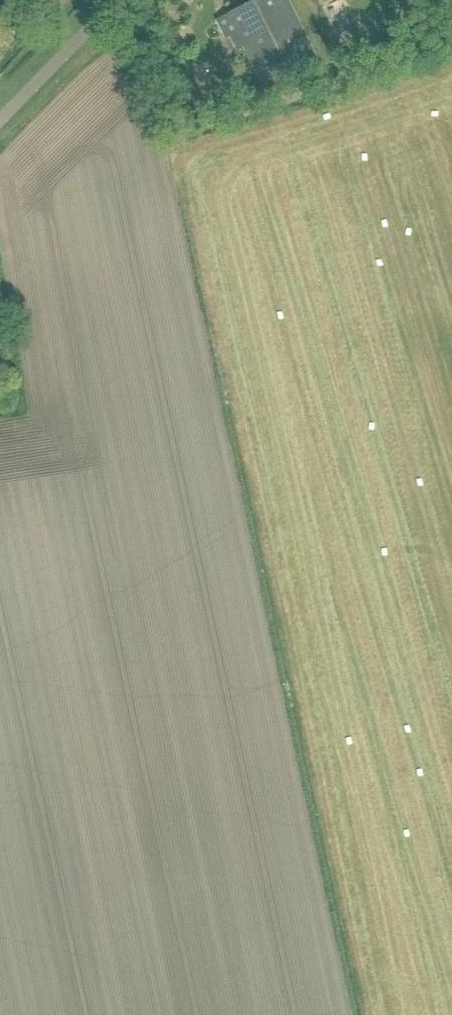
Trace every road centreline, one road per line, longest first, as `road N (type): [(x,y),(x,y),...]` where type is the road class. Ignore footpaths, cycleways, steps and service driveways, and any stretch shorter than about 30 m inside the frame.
road 1 (unclassified): [(0,117),(117,0)]

